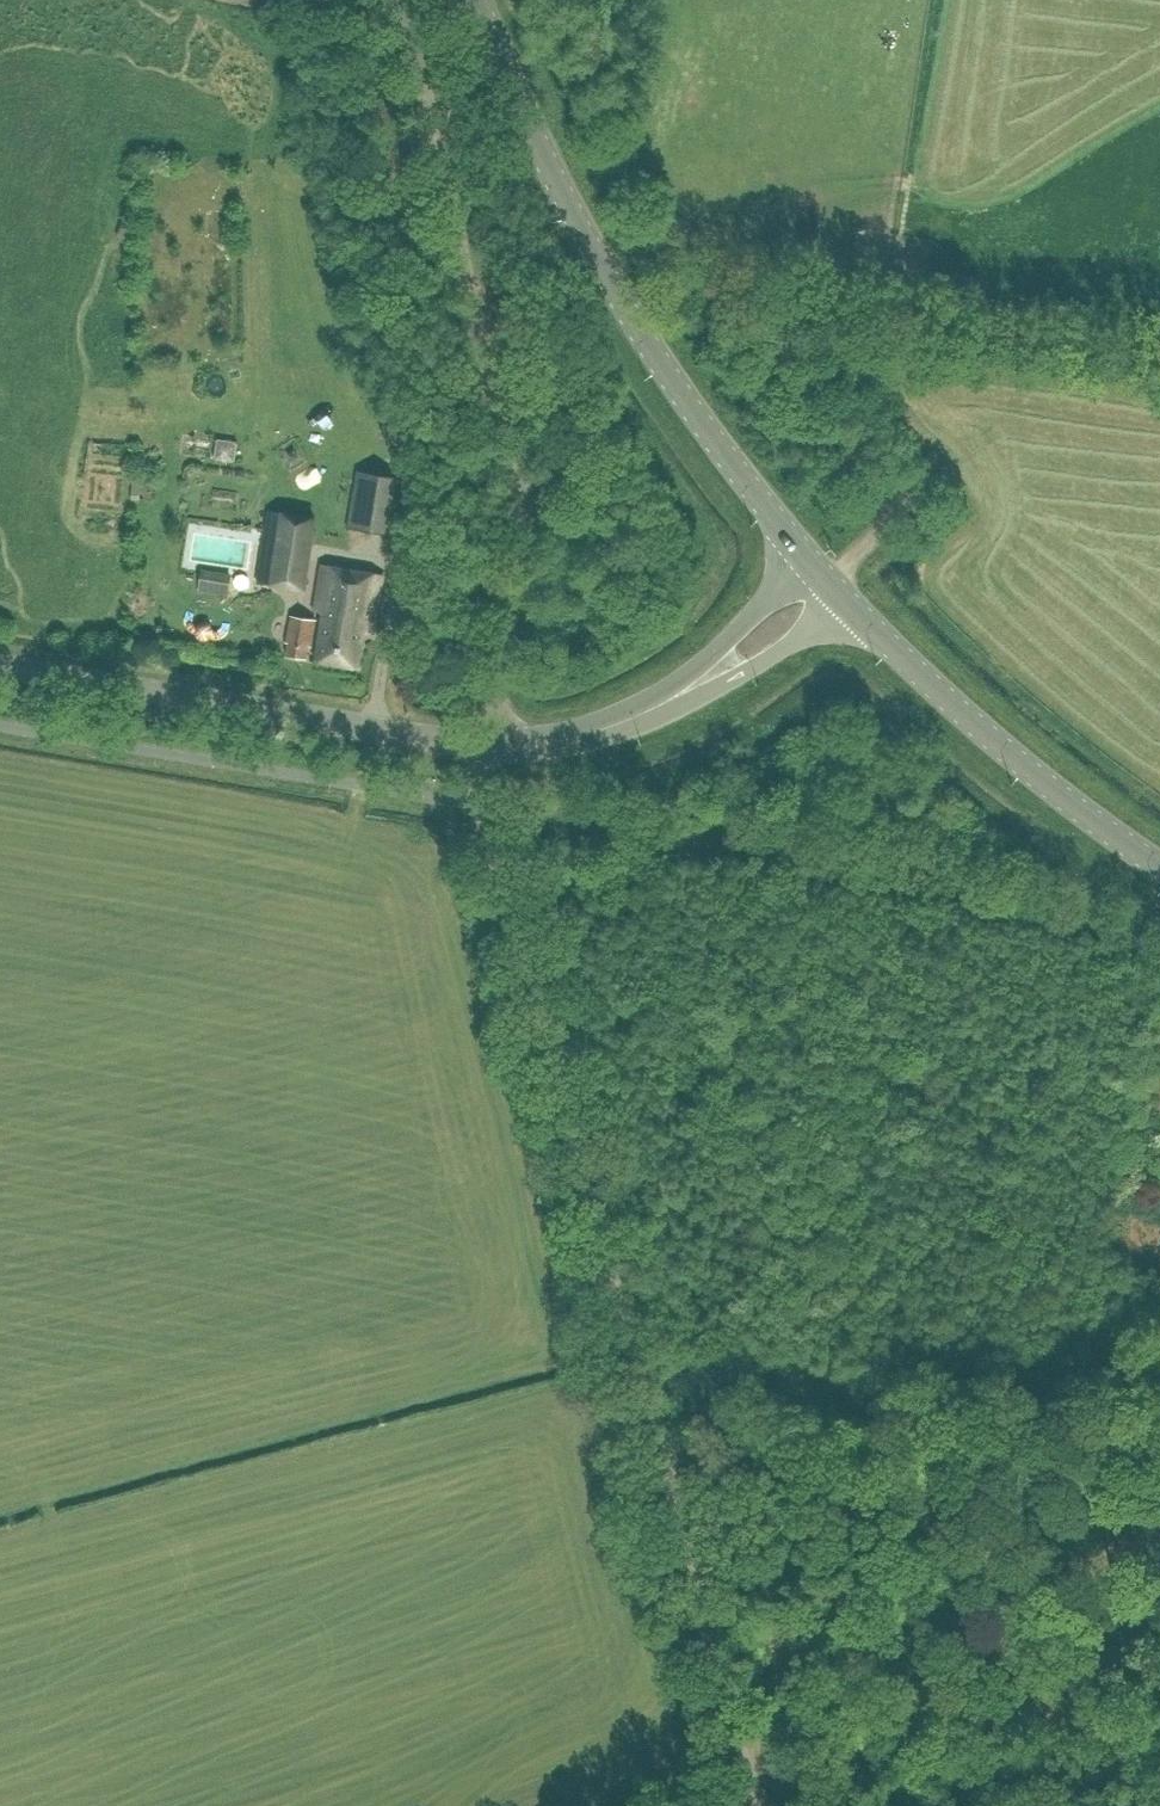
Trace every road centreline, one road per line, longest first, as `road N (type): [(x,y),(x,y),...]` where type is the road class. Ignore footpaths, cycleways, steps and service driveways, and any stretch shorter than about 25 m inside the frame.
road 1 (unclassified): [(760,1805),(477,804),(486,744)]
road 2 (unclassified): [(486,744),(524,513),(489,396),(434,130),(395,0)]
road 3 (track): [(851,558),(899,512),(790,371),(778,338),(786,311),(824,305),(891,312),(1159,361)]
road 4 (secondary): [(813,559),(705,425),(597,260),(478,0)]
road 5 (unclassified): [(486,744),(0,667)]
road 6 (secondary): [(1159,867),(1026,767),(845,596)]
road 7 (unclassified): [(486,744),(569,737),(680,693)]
road 8 (unclassified): [(680,693),(704,693),(753,667),(845,596)]
road 9 (unclassified): [(813,559),(692,670),(680,693)]

